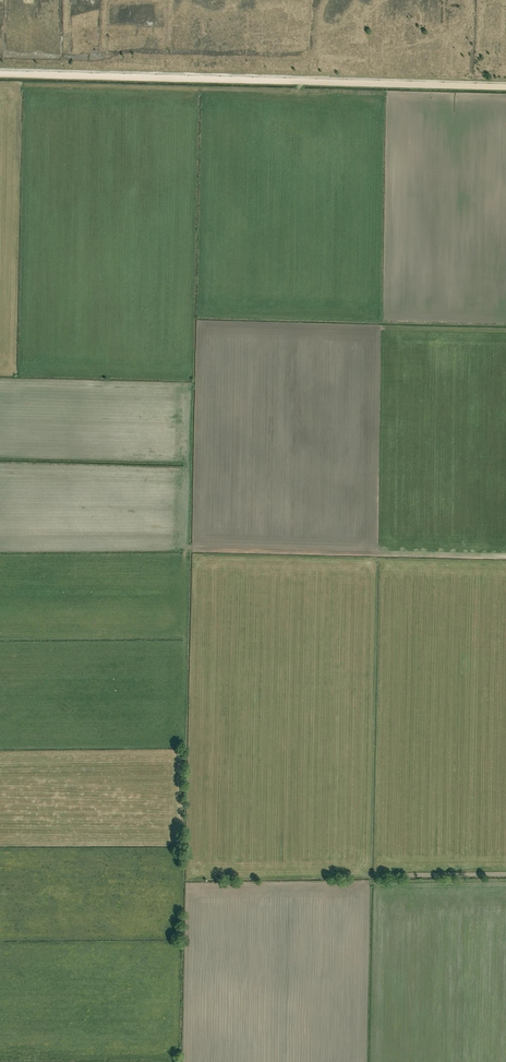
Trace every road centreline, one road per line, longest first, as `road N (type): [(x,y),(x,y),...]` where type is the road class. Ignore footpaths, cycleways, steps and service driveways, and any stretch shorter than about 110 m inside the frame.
road 1 (track): [(0,74),(505,87)]
road 2 (track): [(371,876),(505,874)]

